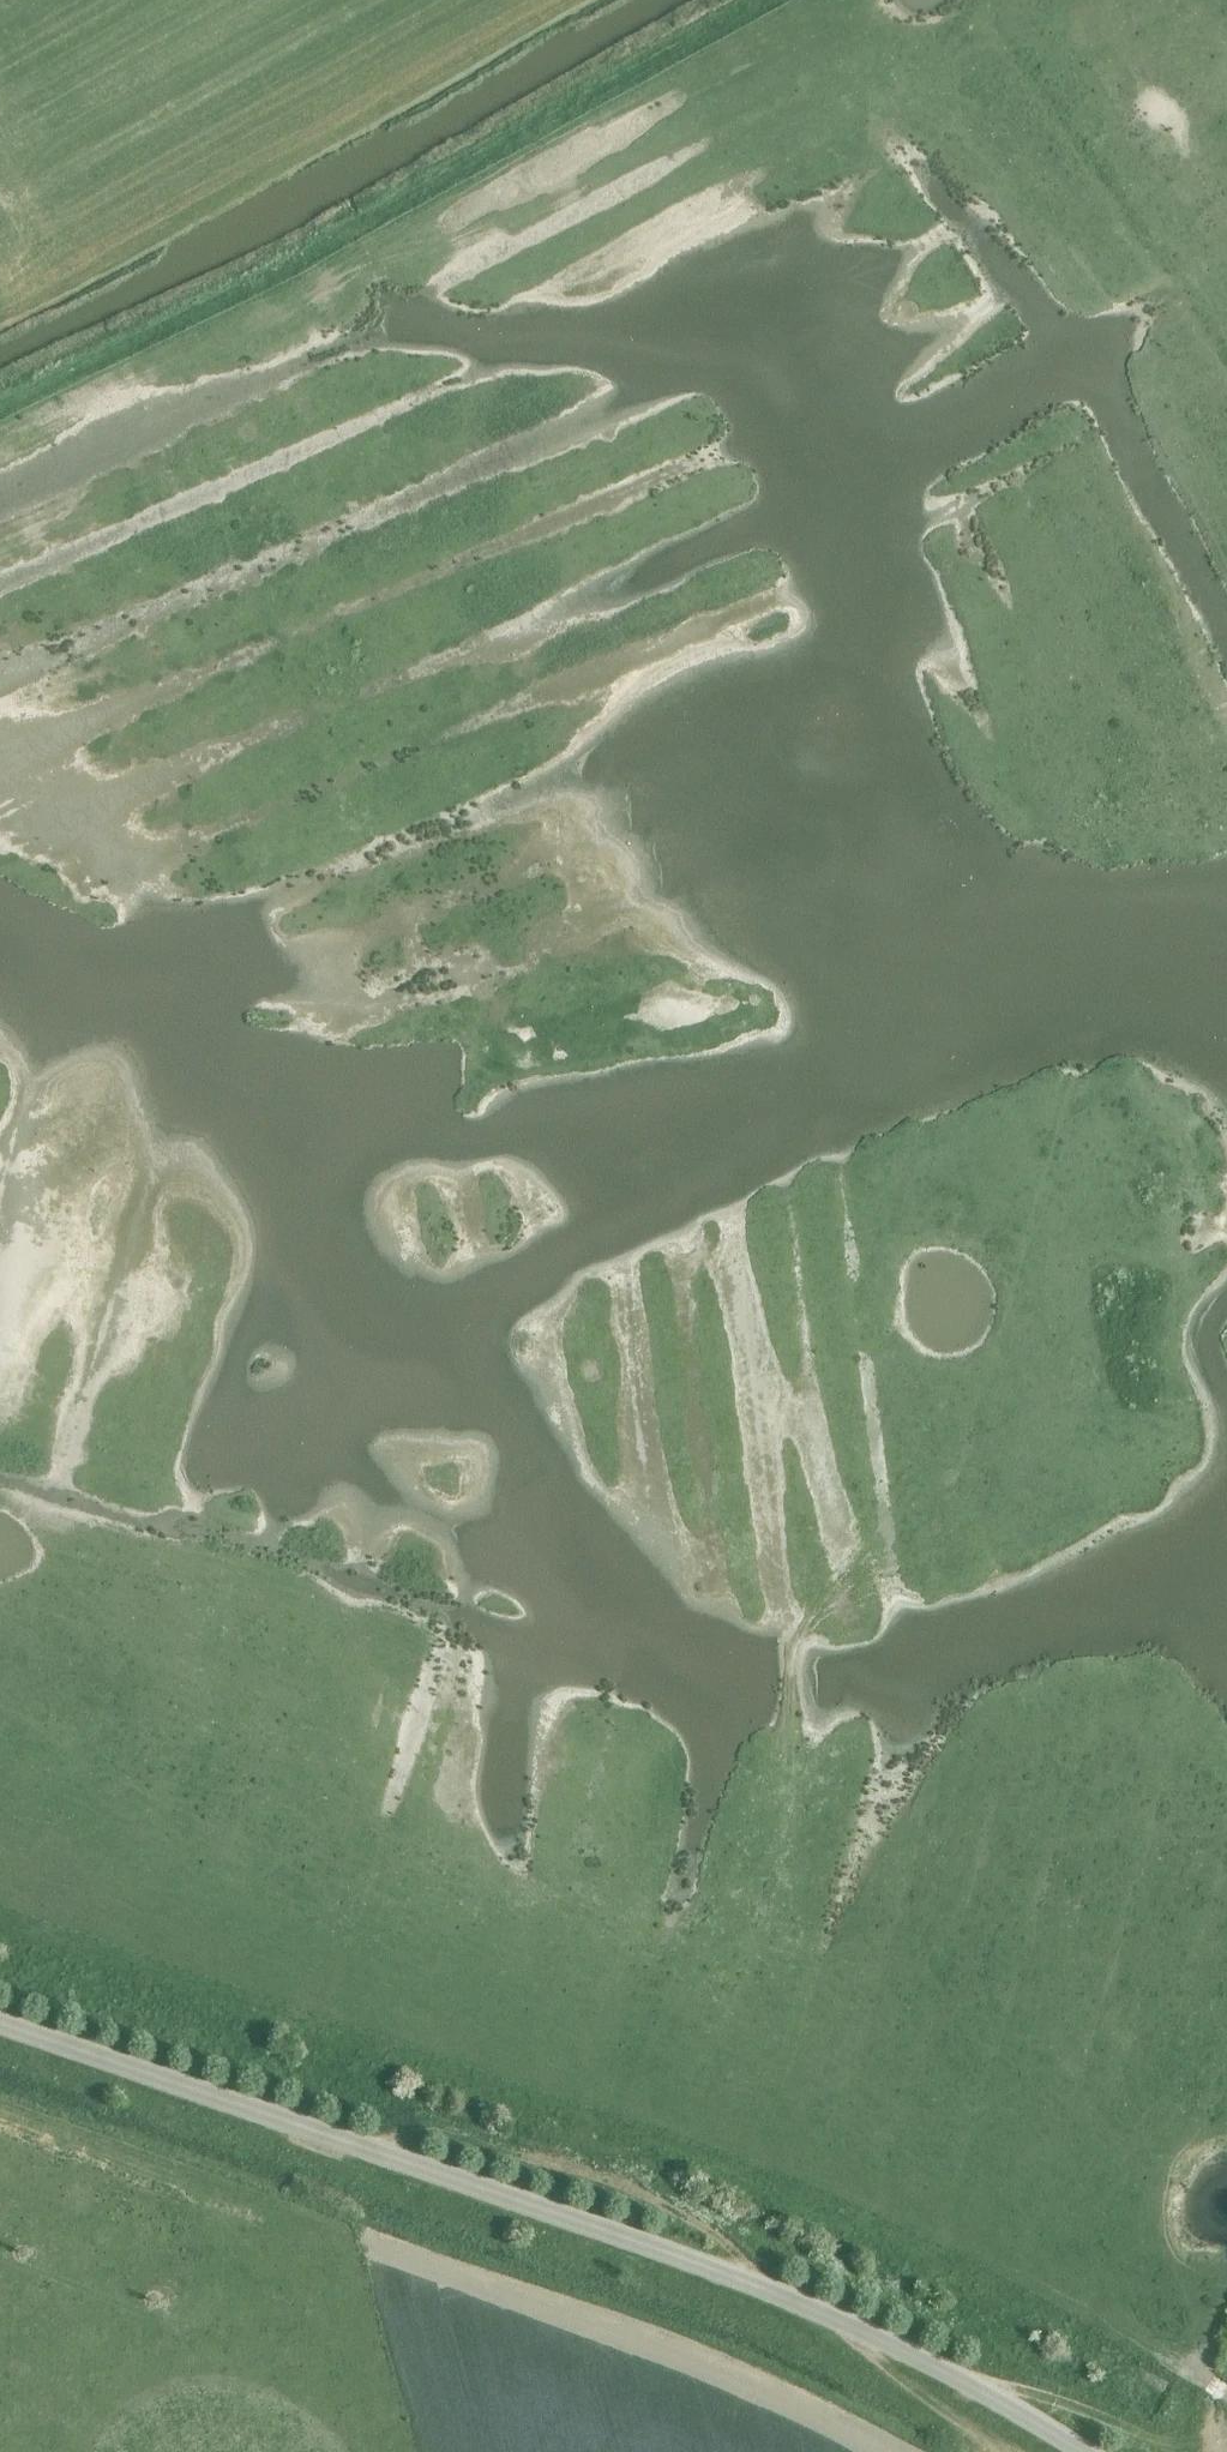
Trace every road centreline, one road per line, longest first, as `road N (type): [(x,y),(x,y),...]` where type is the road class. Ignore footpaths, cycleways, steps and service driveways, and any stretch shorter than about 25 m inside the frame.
road 1 (unclassified): [(1079,2451),(913,2357),(751,2285),(0,2024)]
road 2 (track): [(1204,2437),(1144,2431),(996,2382),(977,2390)]

